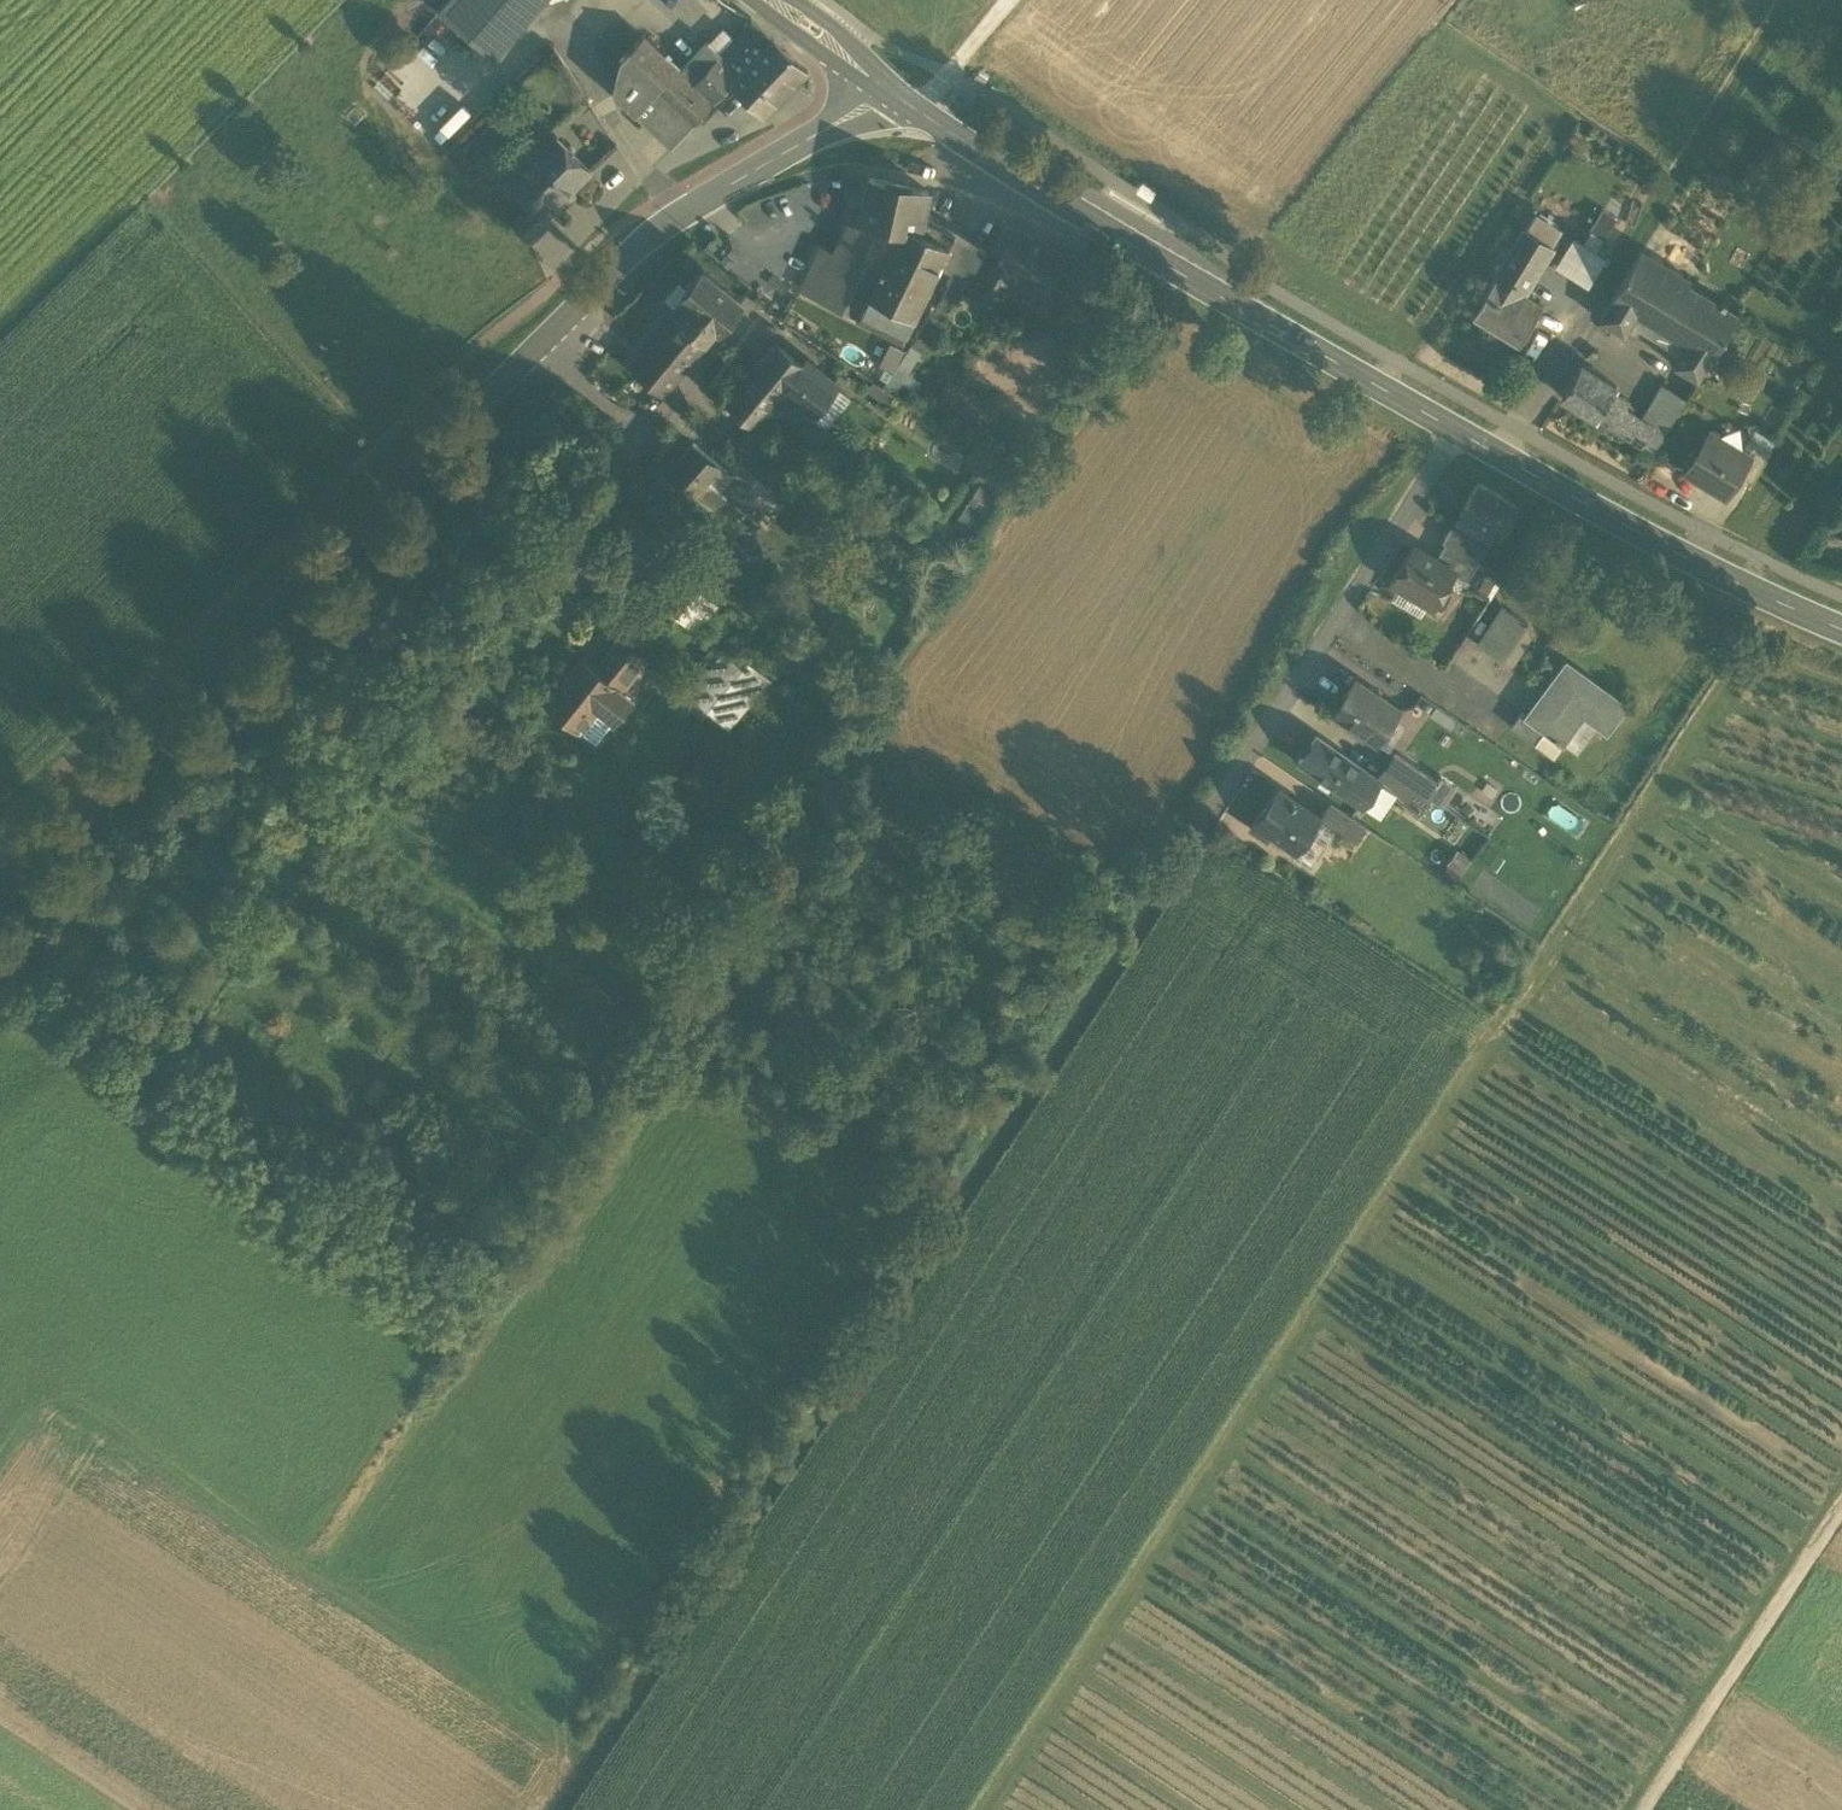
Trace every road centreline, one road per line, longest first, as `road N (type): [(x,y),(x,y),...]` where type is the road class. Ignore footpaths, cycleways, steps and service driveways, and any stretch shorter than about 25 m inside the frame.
road 1 (tertiary): [(0,883),(623,261),(704,199),(887,91)]
road 2 (track): [(556,1809),(1207,815)]
road 3 (tertiary): [(887,91),(1177,272),(1626,529),(1841,632)]
road 4 (track): [(1788,0),(1498,456)]
road 5 (track): [(1646,1809),(1841,1512)]
road 6 (tertiary): [(771,0),(887,91)]
road 7 (track): [(920,111),(1007,0)]

